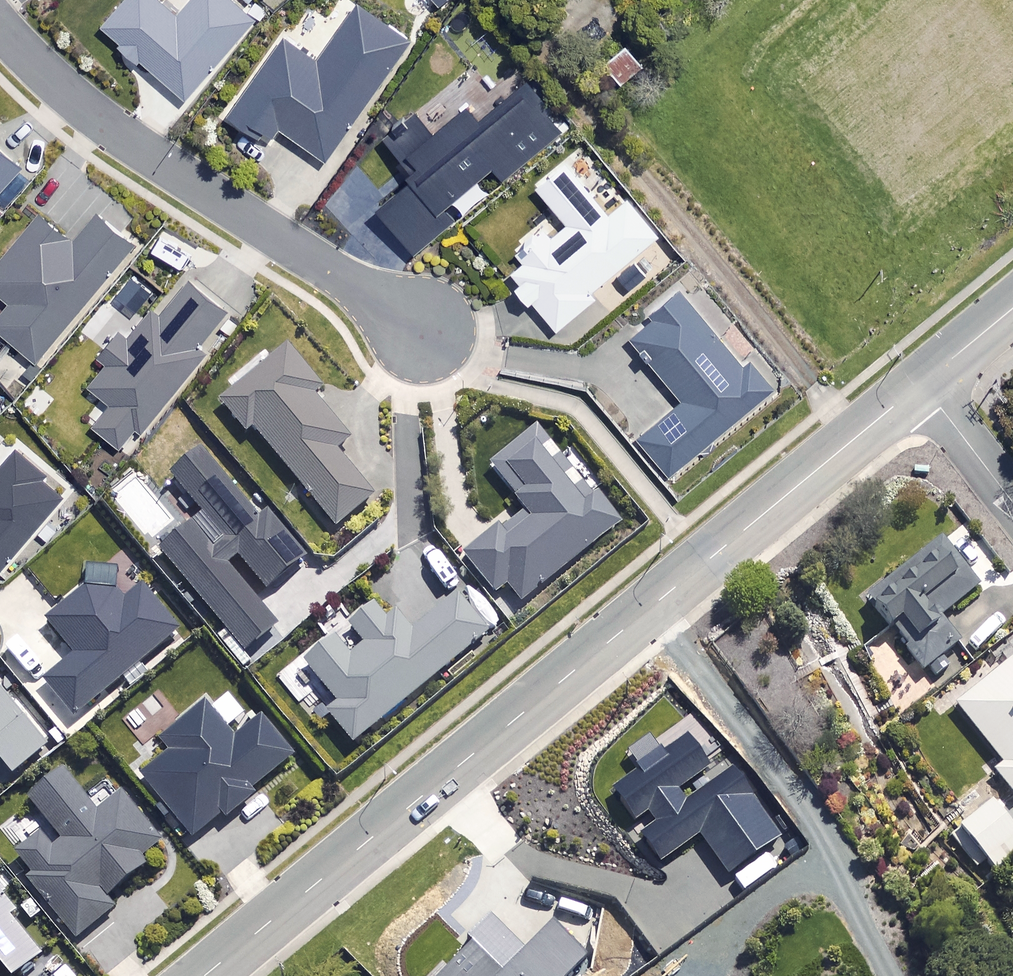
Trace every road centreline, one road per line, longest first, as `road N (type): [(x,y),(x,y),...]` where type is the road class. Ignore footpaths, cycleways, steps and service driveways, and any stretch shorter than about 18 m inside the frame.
road 1 (tertiary): [(205,975),(922,385)]
road 2 (residential): [(423,328),(128,140),(0,28)]
road 3 (residential): [(1012,503),(922,385)]

